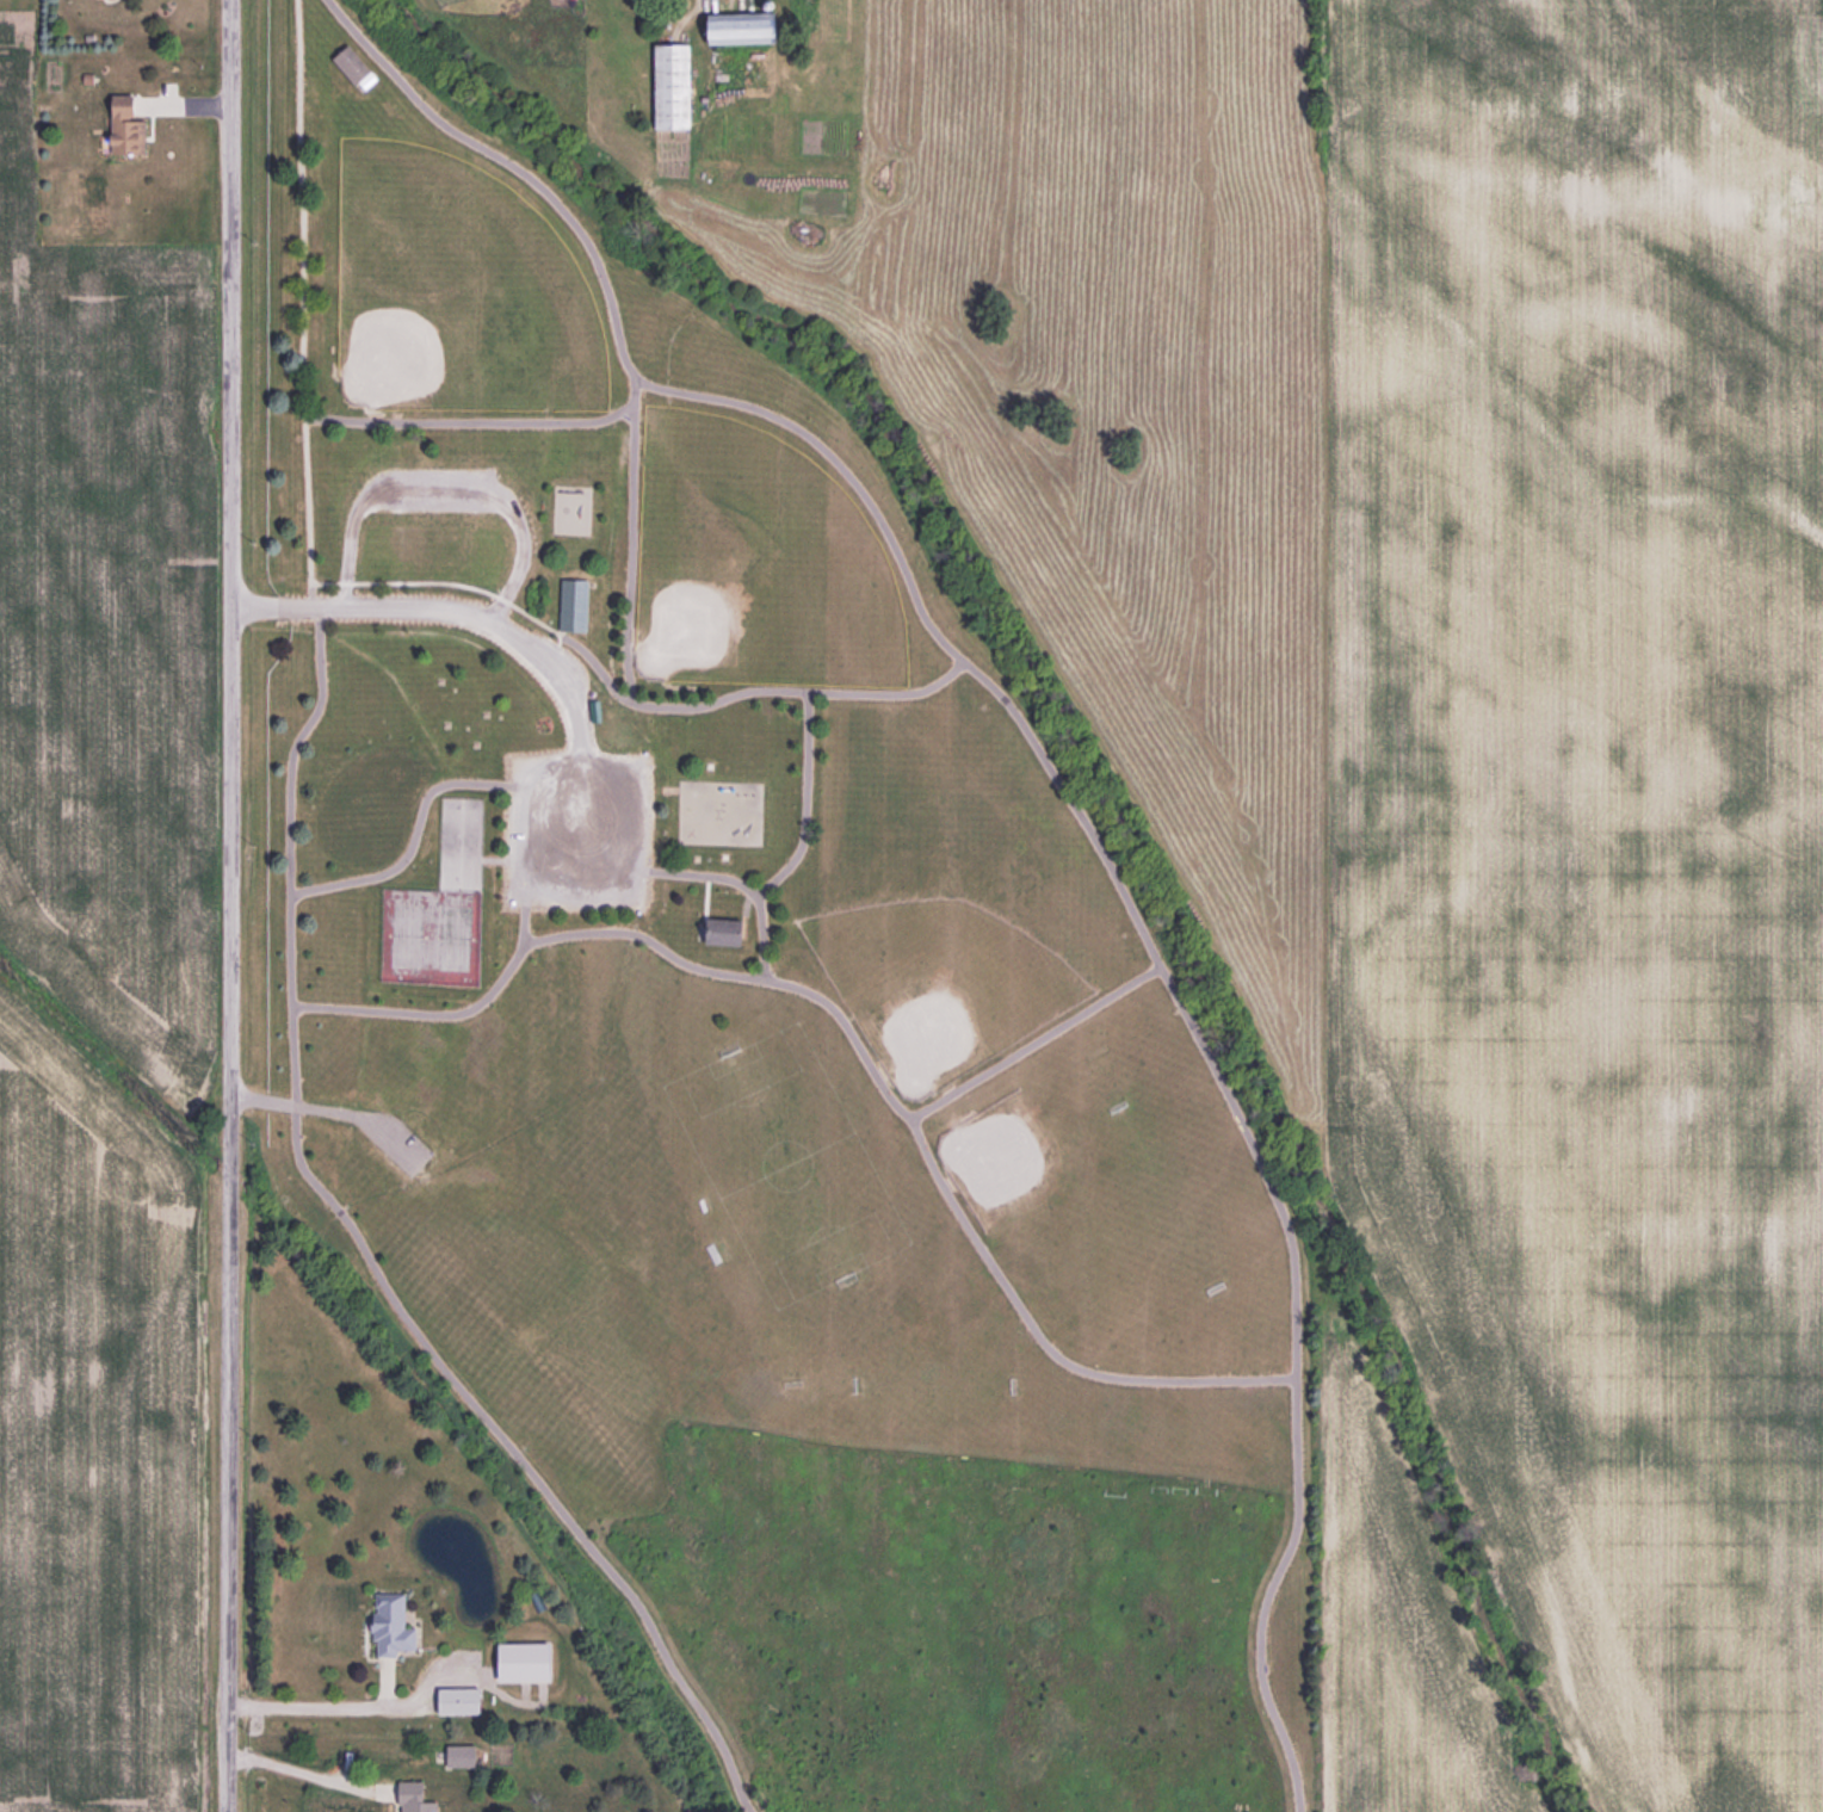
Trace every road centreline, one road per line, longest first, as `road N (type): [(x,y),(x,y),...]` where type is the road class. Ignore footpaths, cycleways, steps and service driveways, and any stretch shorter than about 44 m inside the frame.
road 1 (residential): [(226,1811),(228,0)]

